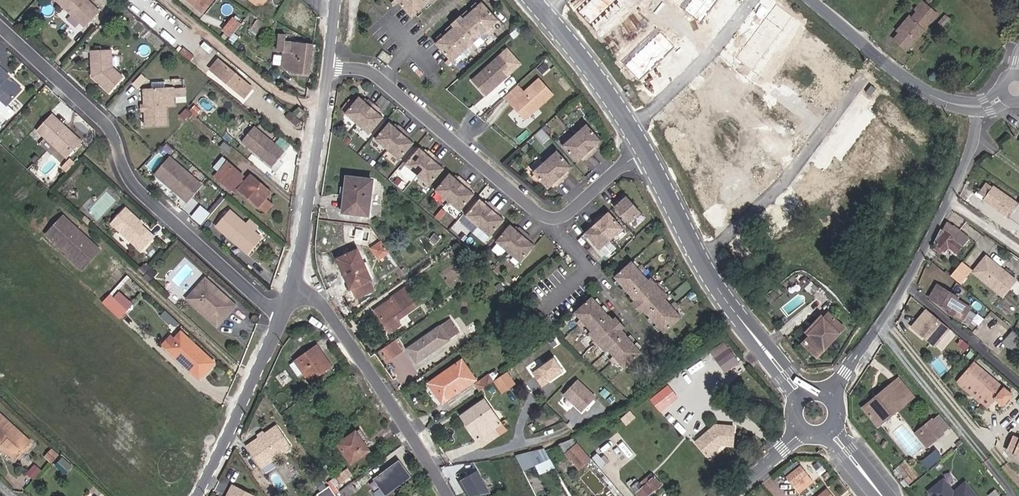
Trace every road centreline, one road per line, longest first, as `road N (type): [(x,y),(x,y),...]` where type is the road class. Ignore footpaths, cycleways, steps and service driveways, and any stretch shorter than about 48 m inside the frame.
road 1 (residential): [(0,26),(91,114),(110,119),(135,185),(286,319)]
road 2 (residential): [(327,67),(364,69),(378,78),(543,218),(557,218),(645,153)]
road 3 (residential): [(829,395),(917,263),(972,142),(977,112)]
road 4 (residential): [(293,286),(370,367),(412,425),(446,495)]
road 5 (residential): [(699,260),(782,185),(861,79)]
road 6 (residential): [(327,67),(293,286)]
road 7 (residential): [(286,319),(202,495)]
road 8 (residential): [(628,126),(717,47),(753,0)]
road 9 (residential): [(699,260),(801,392)]
road 10 (residential): [(929,95),(810,0)]
road 11 (residential): [(543,14),(628,126)]

